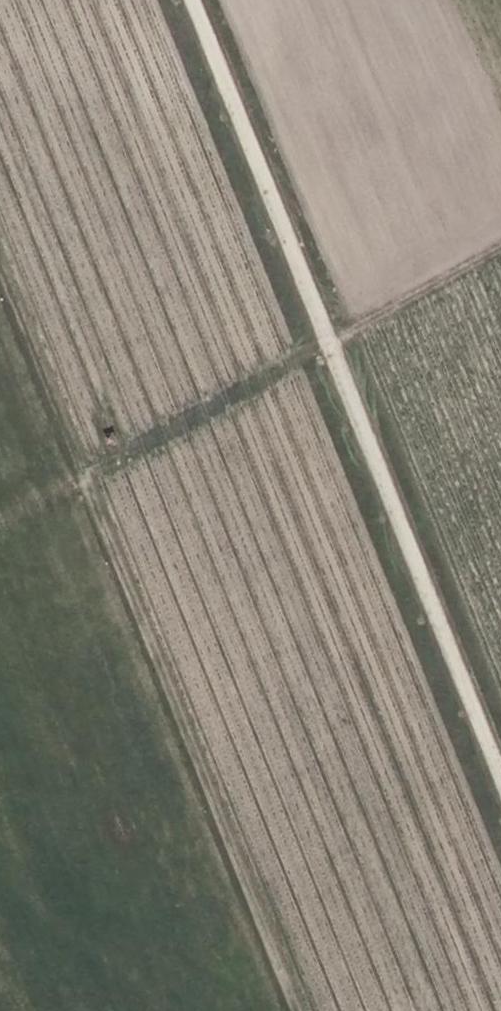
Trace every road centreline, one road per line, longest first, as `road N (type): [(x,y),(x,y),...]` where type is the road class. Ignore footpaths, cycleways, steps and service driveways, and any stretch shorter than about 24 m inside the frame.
road 1 (track): [(202,0),(500,769)]

